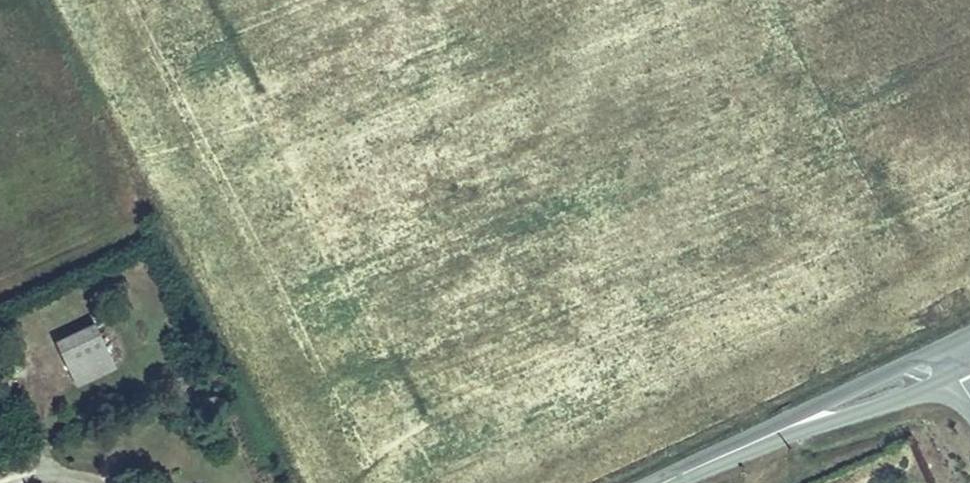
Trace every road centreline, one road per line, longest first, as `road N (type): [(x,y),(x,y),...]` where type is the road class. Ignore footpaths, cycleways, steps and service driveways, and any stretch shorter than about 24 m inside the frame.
road 1 (tertiary): [(659,482),(950,358)]

